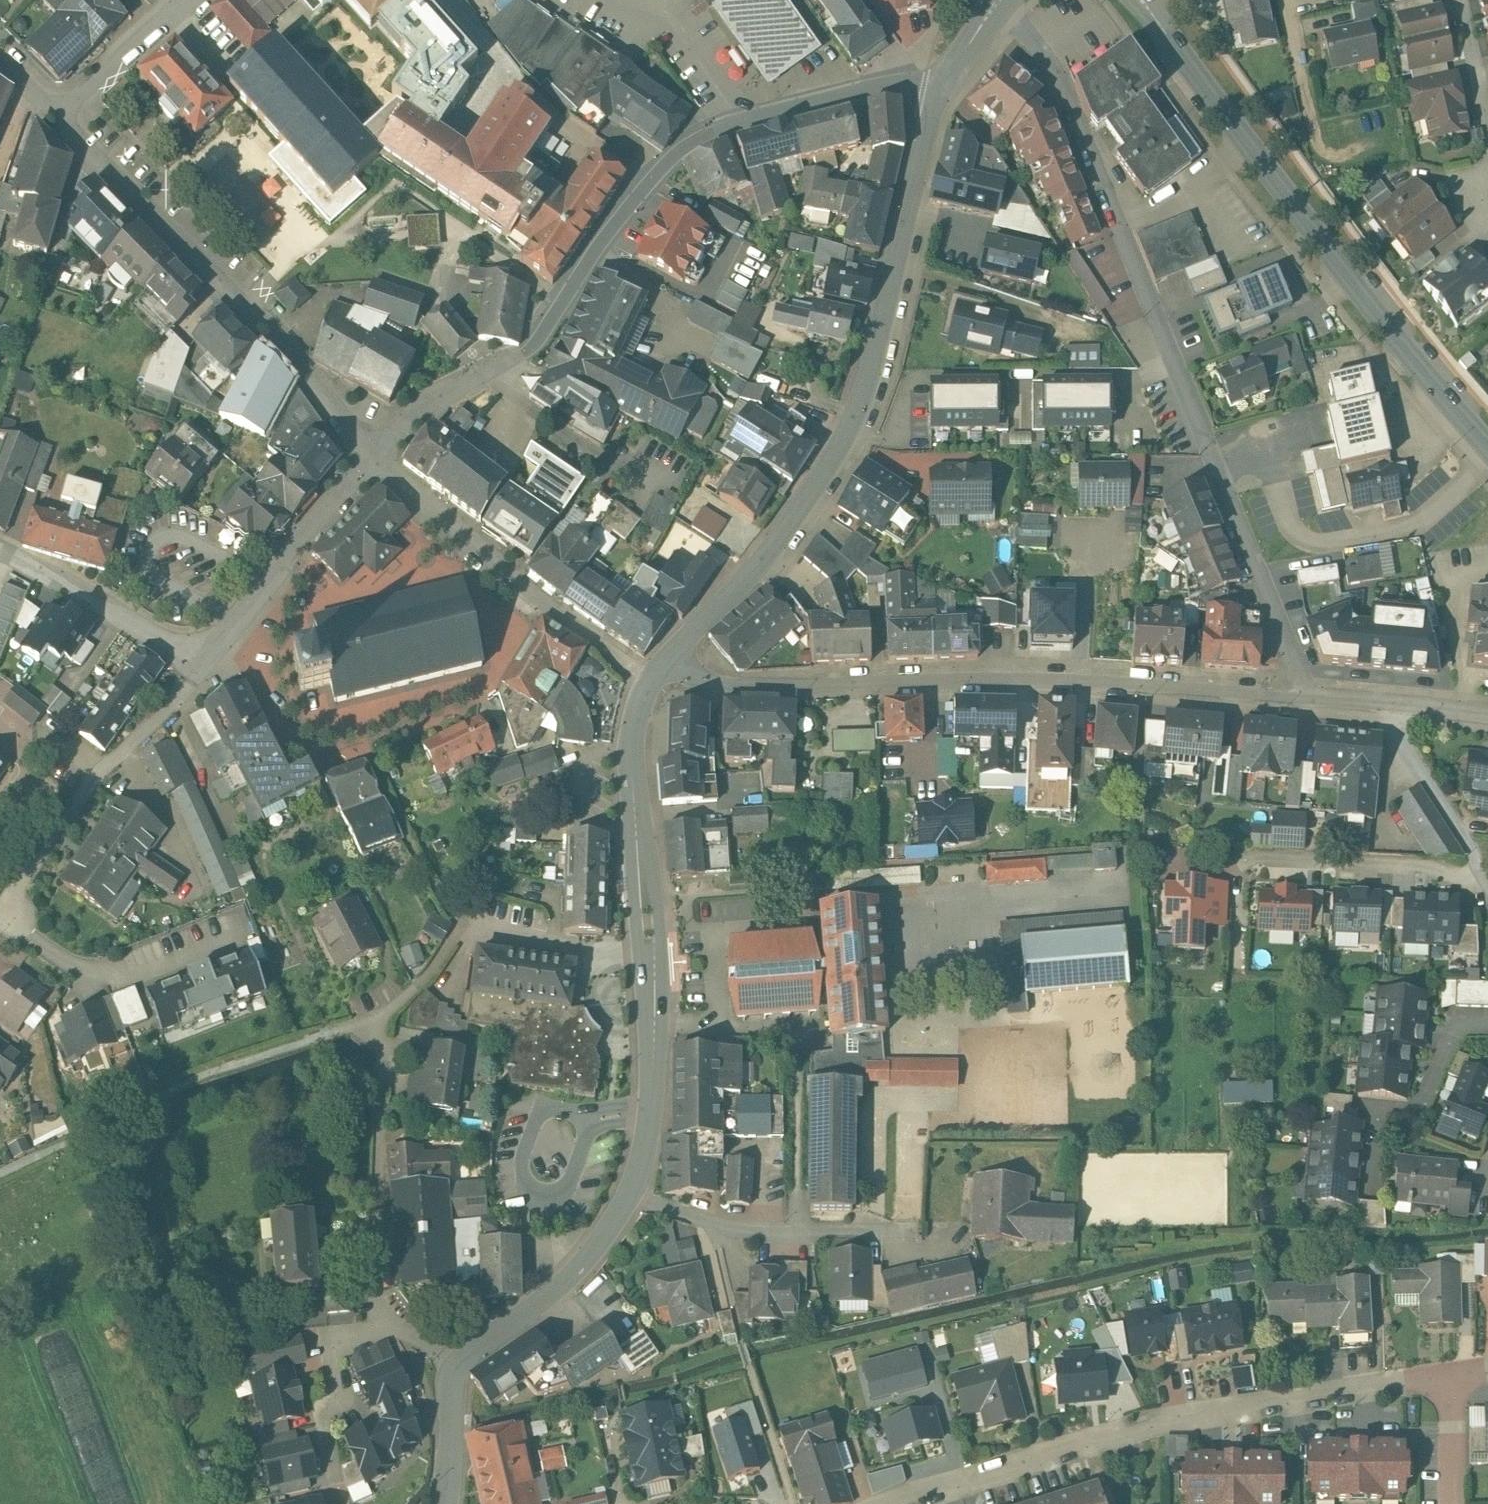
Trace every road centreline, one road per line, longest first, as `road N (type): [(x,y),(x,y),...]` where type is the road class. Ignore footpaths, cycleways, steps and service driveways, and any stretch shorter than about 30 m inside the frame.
road 1 (secondary): [(459,1366),(556,1291),(595,1249),(639,1174),(652,1106),(654,1030),(632,748),(653,678)]
road 2 (residential): [(992,10),(1025,31),(1066,87),(1303,699)]
road 3 (secondary): [(671,656),(770,550),(850,433),(873,373),(917,169),(945,84)]
road 4 (residential): [(671,656),(720,684),(1072,677),(1303,699)]
road 5 (residential): [(893,1503),(1153,1420),(1450,1376)]
road 6 (secondary): [(1487,442),(1139,0)]
road 7 (residential): [(376,464),(314,382),(66,115)]
road 8 (residential): [(685,146),(599,244),(530,349),(425,408),(376,464)]
road 9 (residential): [(376,464),(543,603),(653,678)]
road 10 (residential): [(201,665),(99,771),(5,912)]
road 11 (residential): [(381,1016),(378,1319)]
road 12 (residential): [(945,84),(872,87),(738,123),(685,146)]
road 13 (residential): [(376,464),(201,665)]
road 14 (residential): [(3,551),(201,665)]
road 15 (residential): [(378,1319),(328,1345),(337,1392),(322,1419),(334,1478)]
road 16 (residential): [(1303,699),(1487,714)]
road 17 (residential): [(66,115),(189,0)]
road 18 (secondary): [(446,1503),(459,1366)]
road 19 (residential): [(1450,1376),(1451,1503)]

